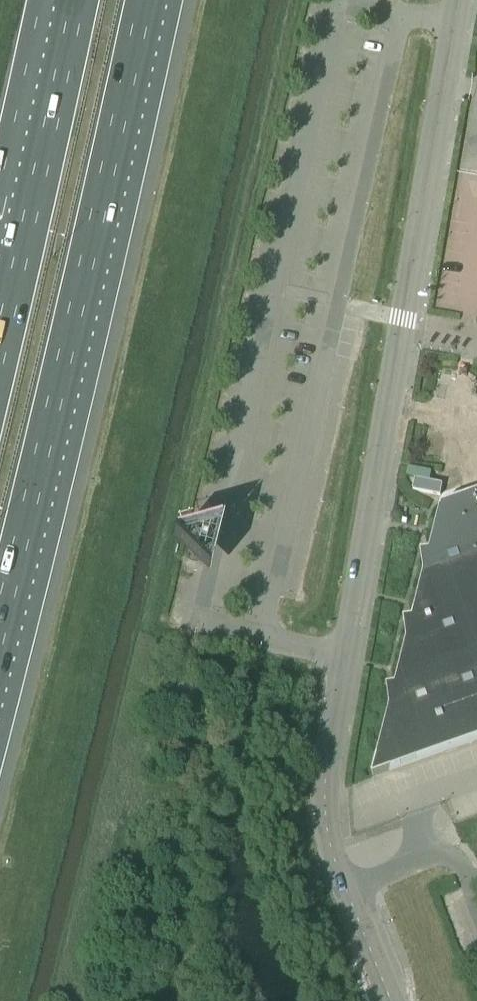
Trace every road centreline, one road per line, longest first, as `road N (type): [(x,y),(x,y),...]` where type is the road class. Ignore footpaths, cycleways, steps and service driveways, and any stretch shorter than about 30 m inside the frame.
road 1 (unclassified): [(391,1000),(336,866),(323,786),(460,0)]
road 2 (motorway): [(0,593),(138,0)]
road 3 (motorway): [(68,0),(0,302)]

